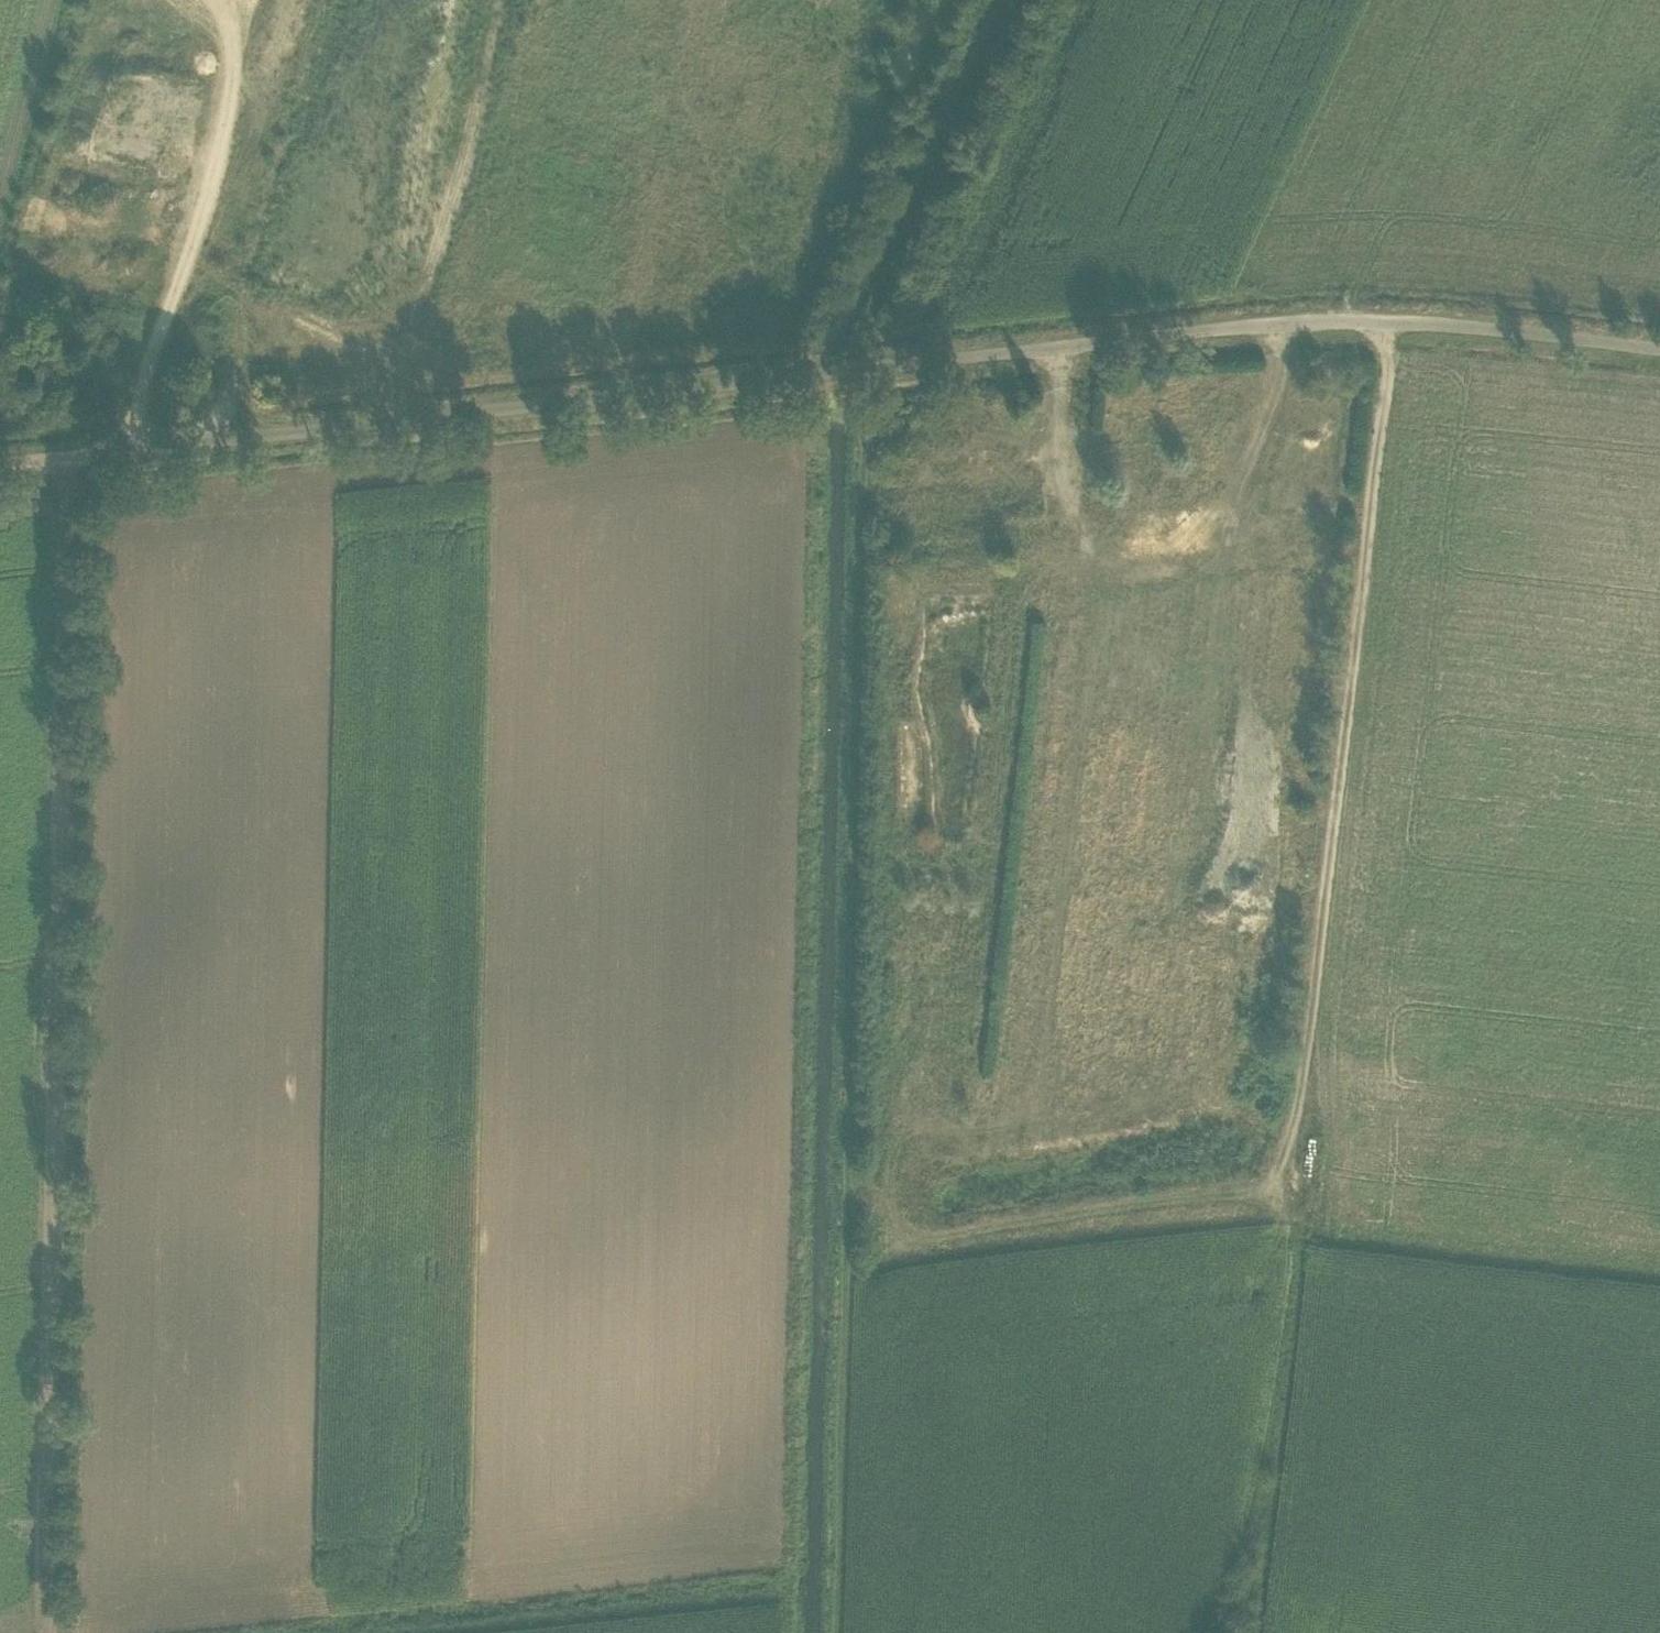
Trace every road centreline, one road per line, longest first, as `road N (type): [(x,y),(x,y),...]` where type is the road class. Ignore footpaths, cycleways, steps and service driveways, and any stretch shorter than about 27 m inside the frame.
road 1 (unclassified): [(0,469),(1305,324),(1390,320),(1659,350)]
road 2 (track): [(74,461),(49,1632)]
road 3 (track): [(1287,1185),(1390,320)]
road 4 (track): [(1020,0),(846,375)]

